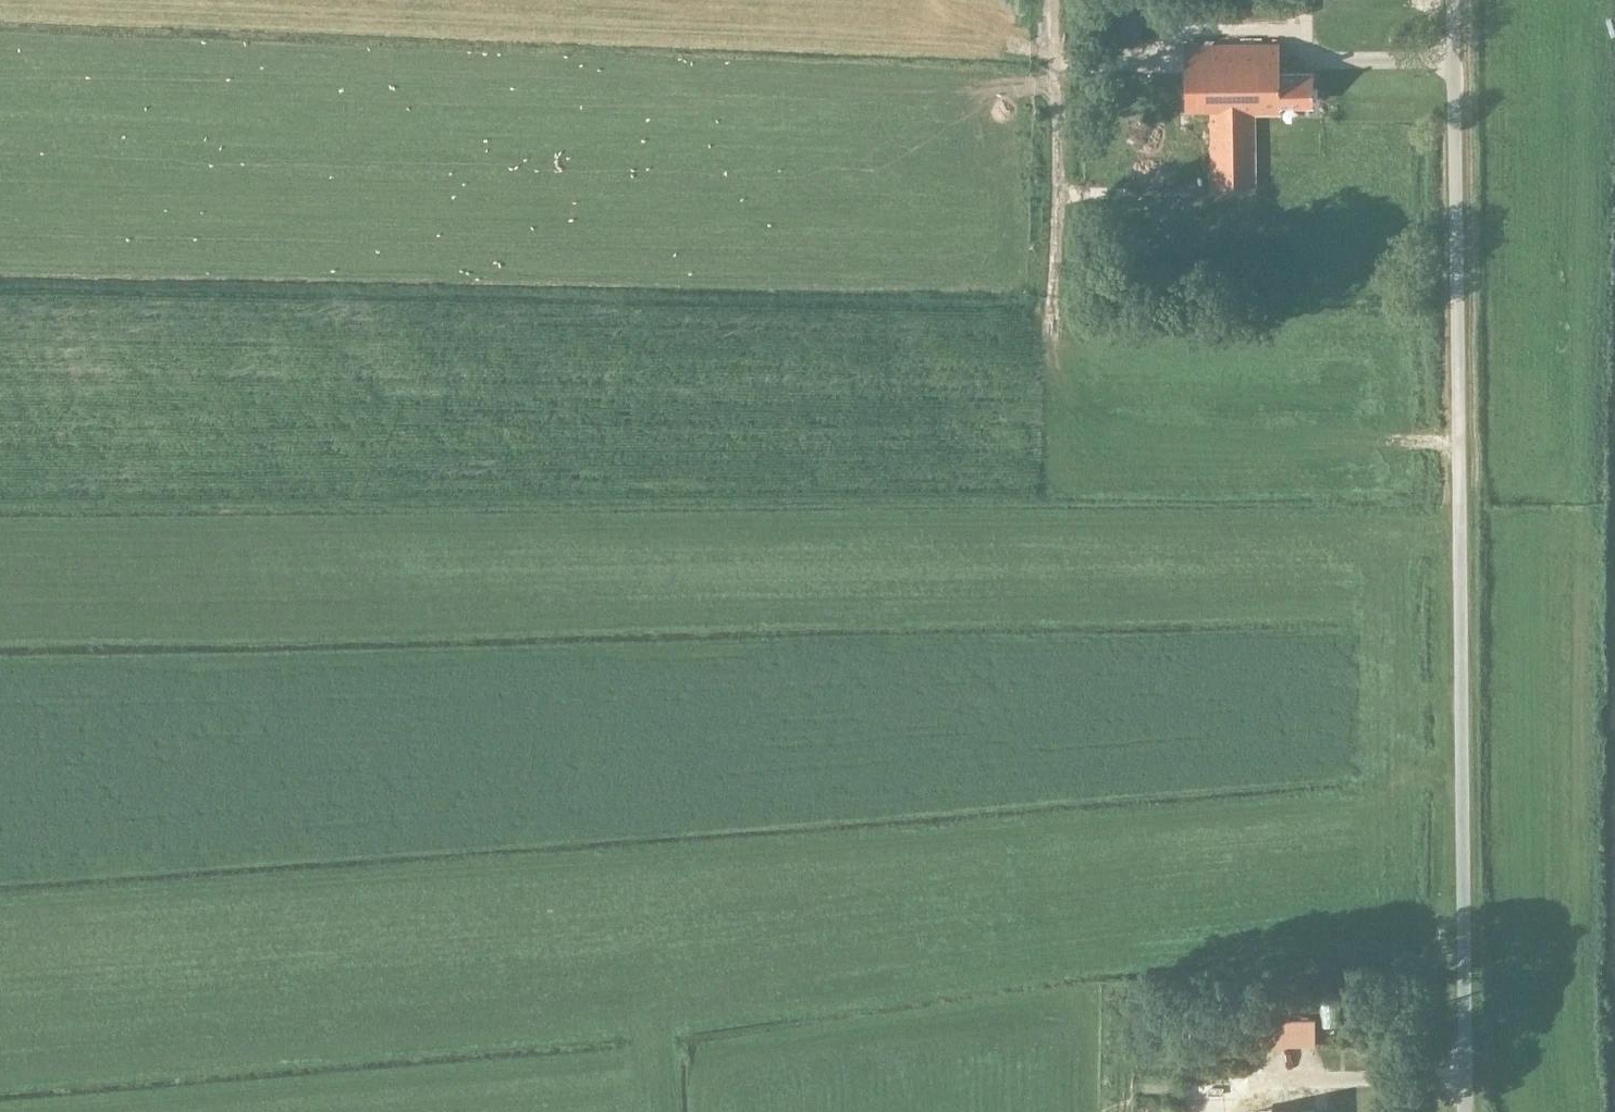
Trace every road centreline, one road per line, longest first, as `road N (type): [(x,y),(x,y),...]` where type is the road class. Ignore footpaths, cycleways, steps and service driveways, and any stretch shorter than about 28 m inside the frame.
road 1 (unclassified): [(1465,1111),(1451,0)]

